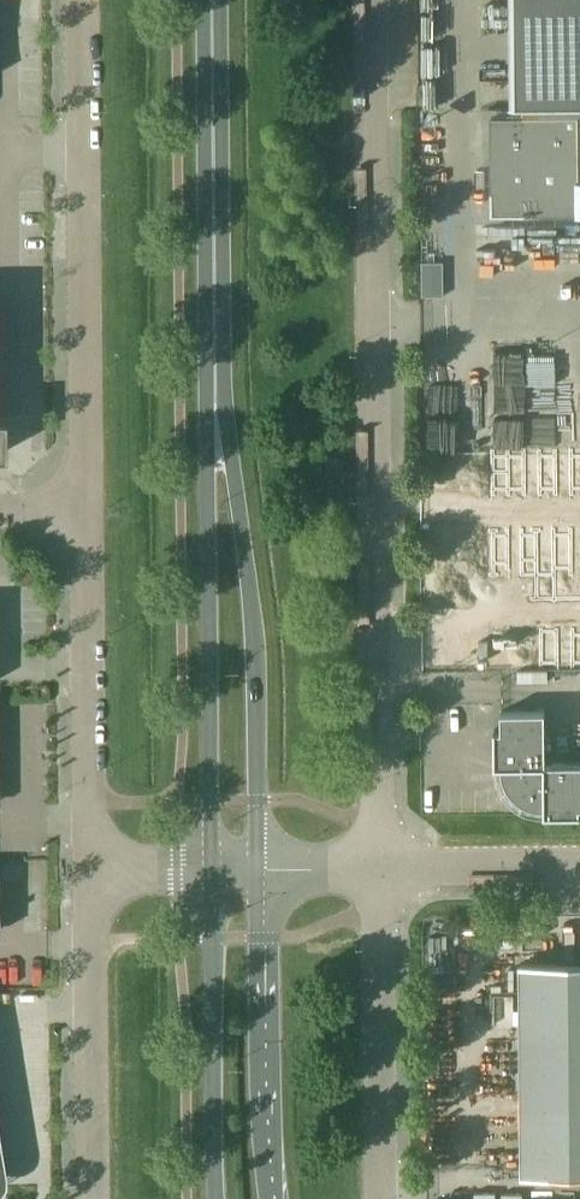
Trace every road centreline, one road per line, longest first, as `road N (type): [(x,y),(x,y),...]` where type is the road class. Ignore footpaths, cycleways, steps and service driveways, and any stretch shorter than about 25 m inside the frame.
road 1 (unclassified): [(375,871),(375,0)]
road 2 (unclassified): [(260,872),(254,648),(215,393)]
road 3 (unclassified): [(215,393),(207,871)]
road 4 (unclassified): [(215,393),(211,0)]
road 5 (residential): [(90,870),(85,508)]
road 6 (residential): [(85,508),(81,162)]
road 7 (residential): [(90,1198),(90,870)]
road 8 (unclassified): [(207,871),(215,1198)]
road 9 (unclassified): [(375,871),(380,1198)]
road 10 (unclassified): [(271,1198),(260,872)]
road 11 (unclassified): [(375,871),(579,869)]
road 12 (residential): [(81,162),(81,0)]

